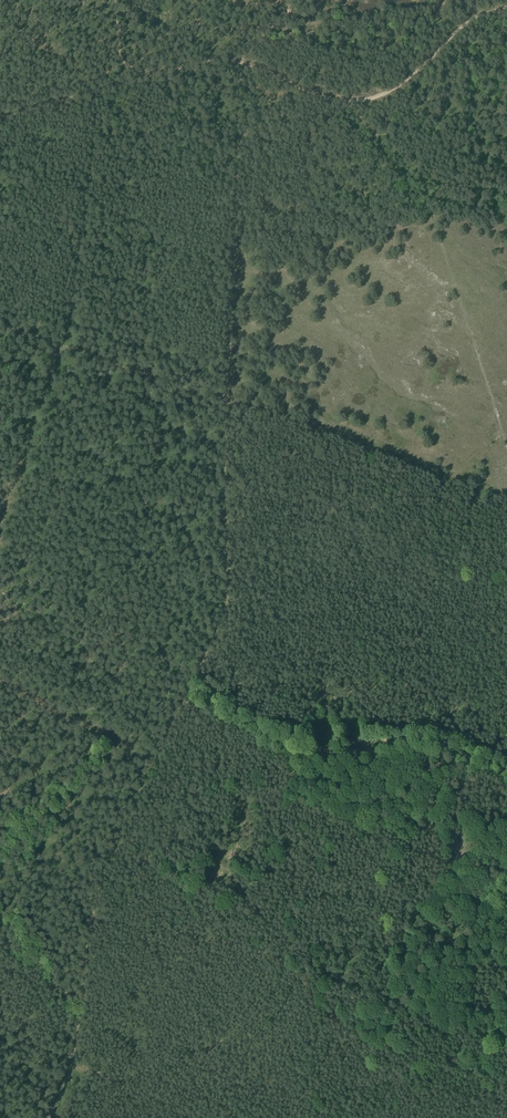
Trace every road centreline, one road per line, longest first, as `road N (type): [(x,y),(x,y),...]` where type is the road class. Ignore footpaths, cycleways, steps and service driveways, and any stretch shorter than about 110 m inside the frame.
road 1 (track): [(48,1117),(71,1064),(97,891),(226,613),(227,401),(246,64)]
road 2 (track): [(115,0),(121,60),(136,76),(227,60),(327,98),(360,102),(402,84),(459,31),(506,8)]
road 3 (track): [(0,118),(142,78)]

